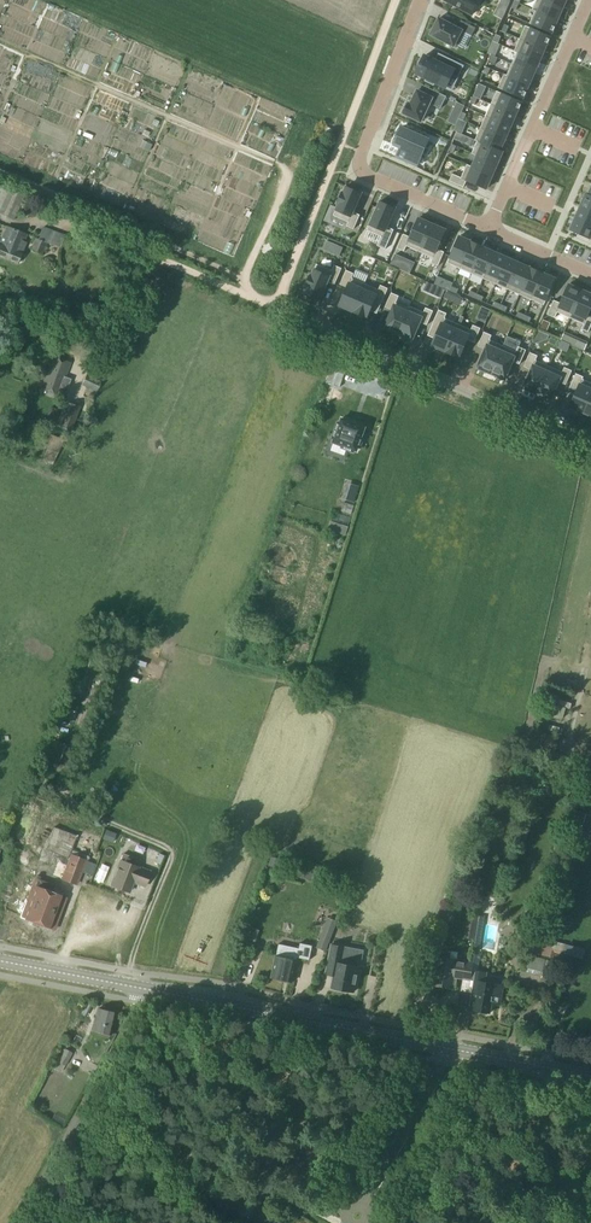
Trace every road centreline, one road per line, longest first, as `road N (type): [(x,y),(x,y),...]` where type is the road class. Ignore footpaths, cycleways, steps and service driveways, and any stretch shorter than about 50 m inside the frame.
road 1 (unclassified): [(590,449),(90,227),(29,221)]
road 2 (tertiary): [(590,1076),(146,990)]
road 3 (track): [(277,311),(393,0)]
road 4 (residential): [(418,0),(359,174),(488,229)]
road 5 (residential): [(18,1222),(146,990)]
road 6 (residential): [(488,229),(588,0)]
road 7 (tertiary): [(146,990),(0,961)]

